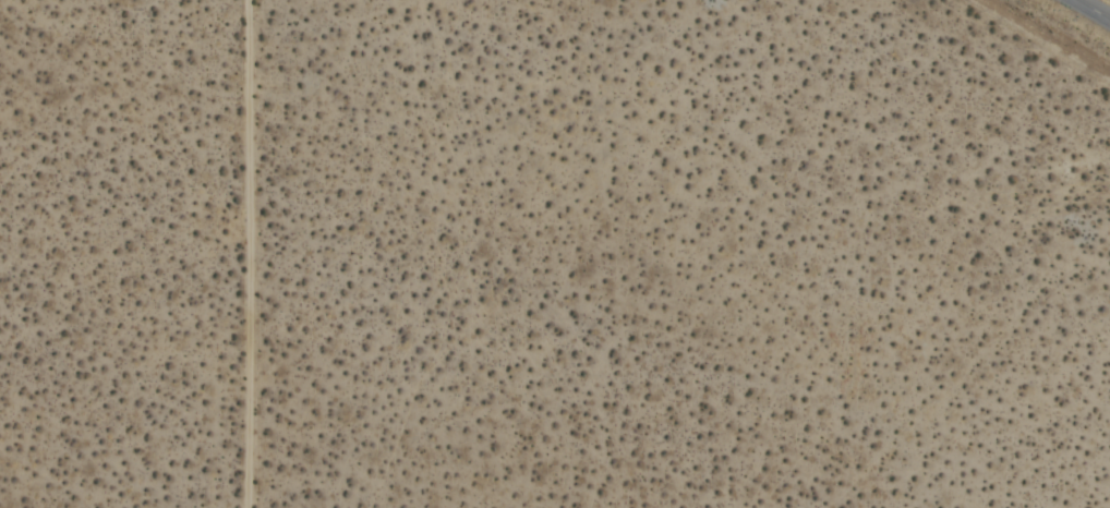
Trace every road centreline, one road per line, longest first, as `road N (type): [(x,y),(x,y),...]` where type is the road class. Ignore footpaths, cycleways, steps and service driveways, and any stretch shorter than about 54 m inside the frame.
road 1 (residential): [(244,507),(243,0)]

